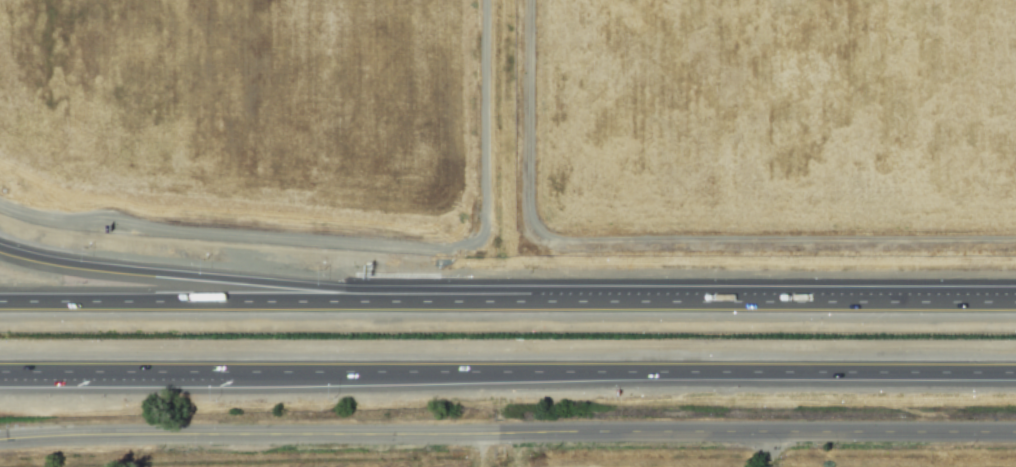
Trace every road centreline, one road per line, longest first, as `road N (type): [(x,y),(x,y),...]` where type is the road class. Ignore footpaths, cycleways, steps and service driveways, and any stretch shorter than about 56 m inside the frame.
road 1 (tertiary): [(0,440),(1015,432)]
road 2 (motorway): [(247,373),(1015,373)]
road 3 (motorway): [(1015,303),(597,303)]
road 4 (motorway): [(409,303),(99,269),(0,250)]
road 5 (motorway): [(409,303),(0,303)]
road 6 (motorway): [(0,373),(247,373)]
road 7 (motorway): [(597,303),(409,303)]

